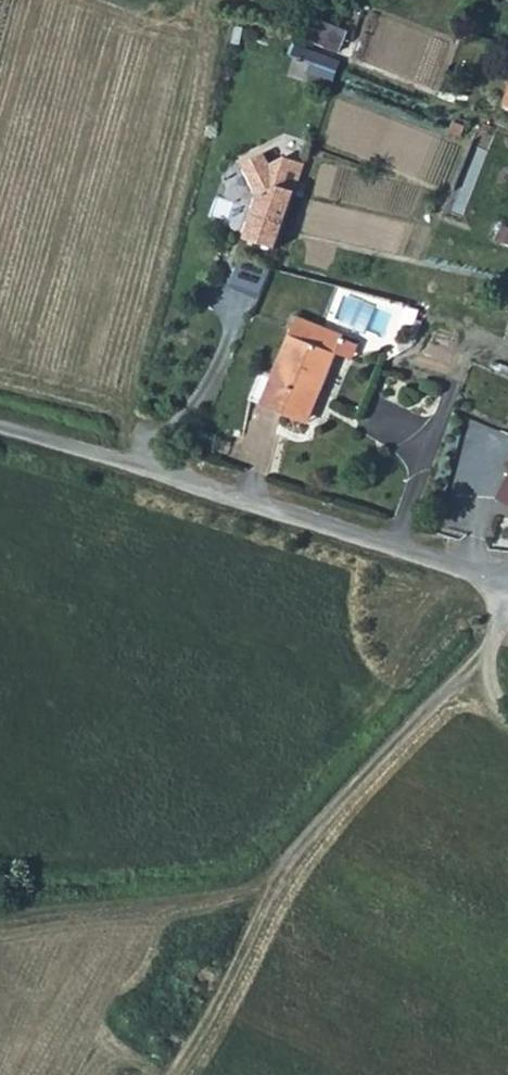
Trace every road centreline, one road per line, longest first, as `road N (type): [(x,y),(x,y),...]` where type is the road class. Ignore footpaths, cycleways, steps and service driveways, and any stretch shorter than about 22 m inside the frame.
road 1 (track): [(0,924),(229,897),(291,865),(493,646),(489,684),(507,711)]
road 2 (unclassified): [(1,430),(507,580)]

